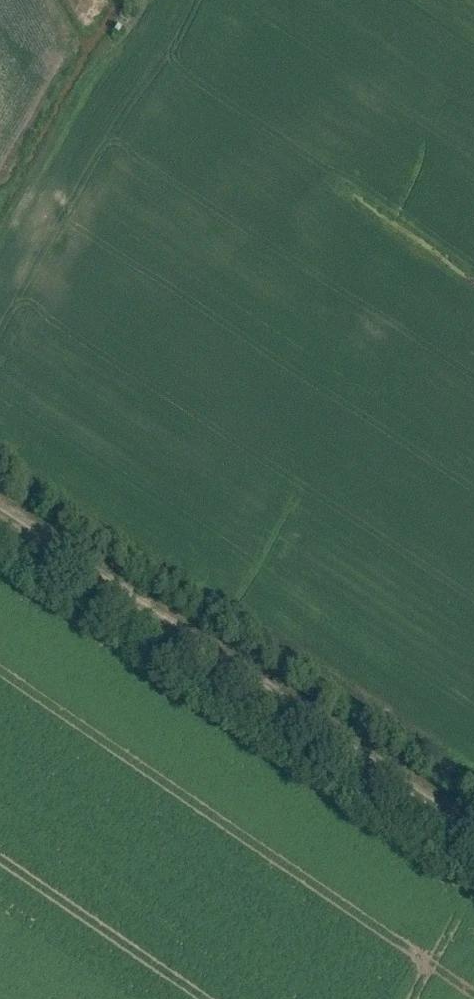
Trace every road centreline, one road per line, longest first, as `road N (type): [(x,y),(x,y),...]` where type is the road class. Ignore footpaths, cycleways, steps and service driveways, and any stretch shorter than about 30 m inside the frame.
road 1 (track): [(0,513),(473,832)]

